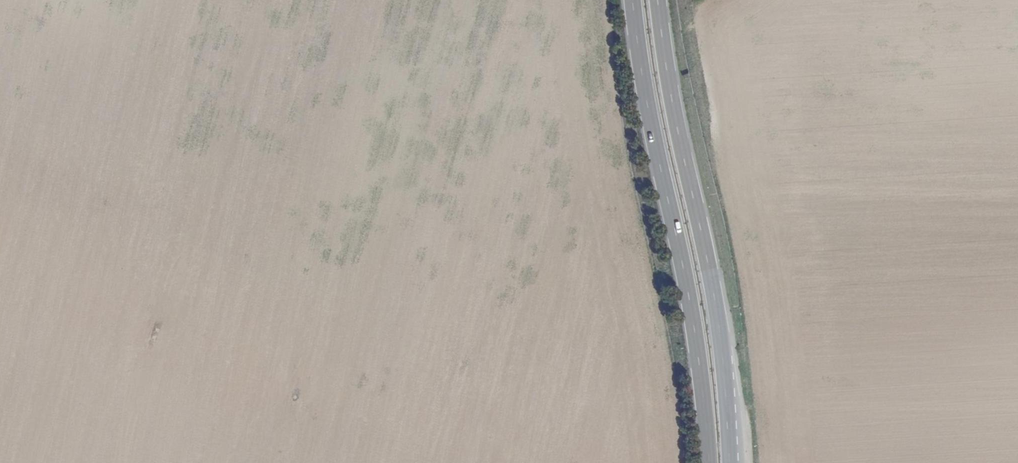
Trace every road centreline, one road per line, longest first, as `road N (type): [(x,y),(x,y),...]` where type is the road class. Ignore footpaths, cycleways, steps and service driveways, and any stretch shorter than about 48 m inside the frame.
road 1 (primary): [(633,0),(691,309),(710,462)]
road 2 (primary): [(730,462),(715,310),(658,0)]

